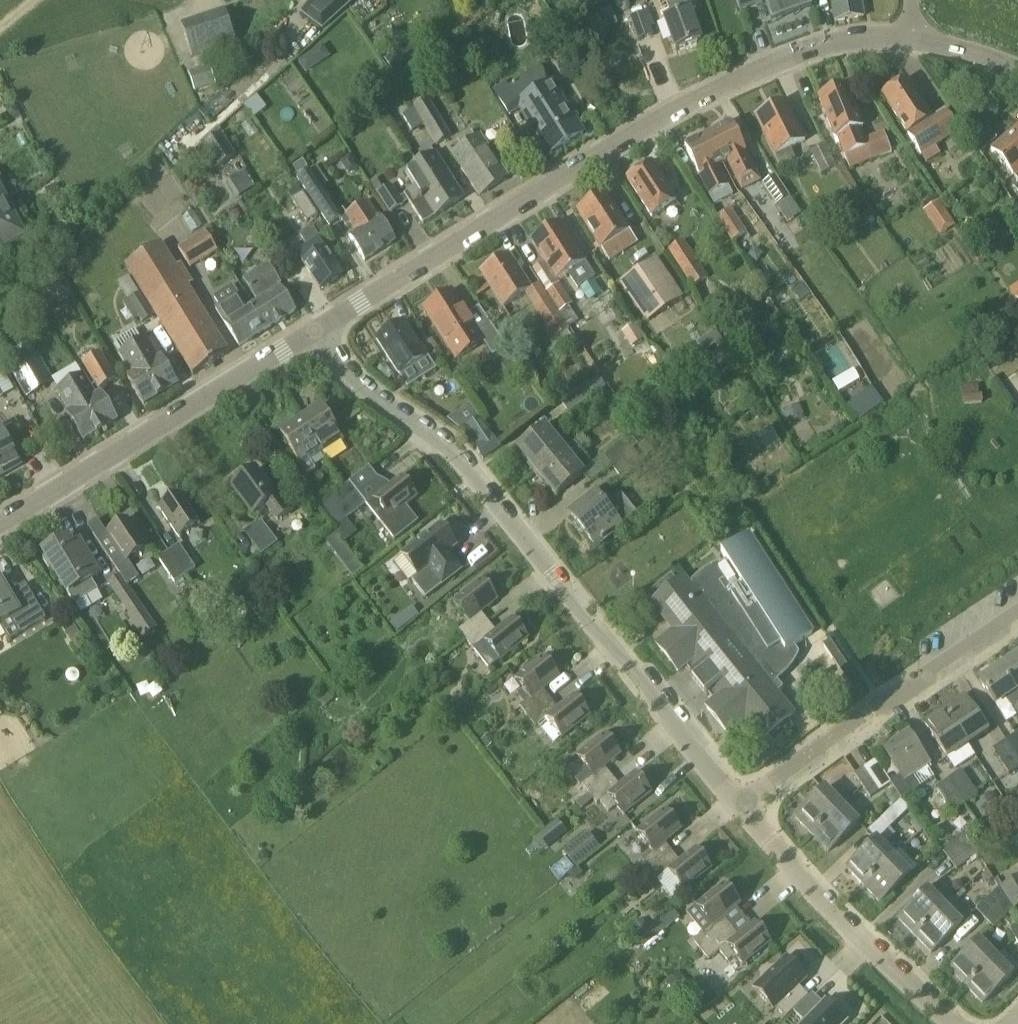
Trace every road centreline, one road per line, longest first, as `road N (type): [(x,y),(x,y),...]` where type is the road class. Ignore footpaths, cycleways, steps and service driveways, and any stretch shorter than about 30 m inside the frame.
road 1 (tertiary): [(320,329),(716,90),(817,48),(915,39)]
road 2 (residential): [(740,804),(444,440),(360,386),(320,329)]
road 3 (tertiary): [(0,526),(320,329)]
road 4 (residential): [(740,804),(877,706),(929,682),(931,669),(1017,612)]
road 5 (residential): [(954,1023),(740,804)]

